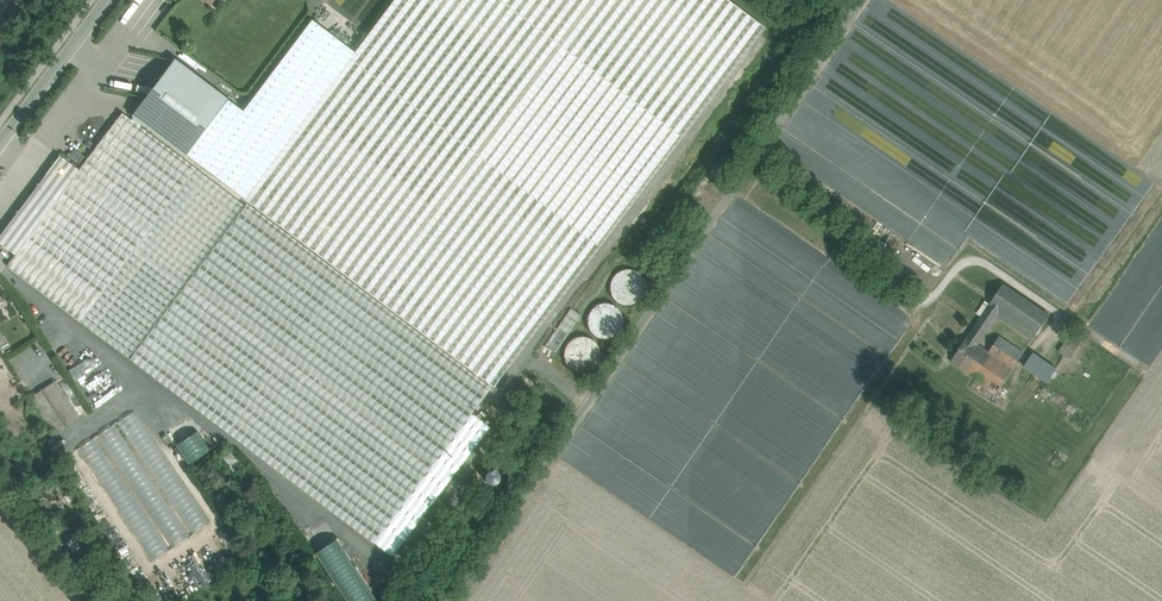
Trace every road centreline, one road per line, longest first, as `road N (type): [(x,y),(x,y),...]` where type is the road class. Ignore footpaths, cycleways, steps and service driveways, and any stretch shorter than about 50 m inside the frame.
road 1 (unclassified): [(862,0),(449,600)]
road 2 (tertiary): [(108,0),(0,144)]
road 3 (unclassified): [(0,493),(78,600)]

